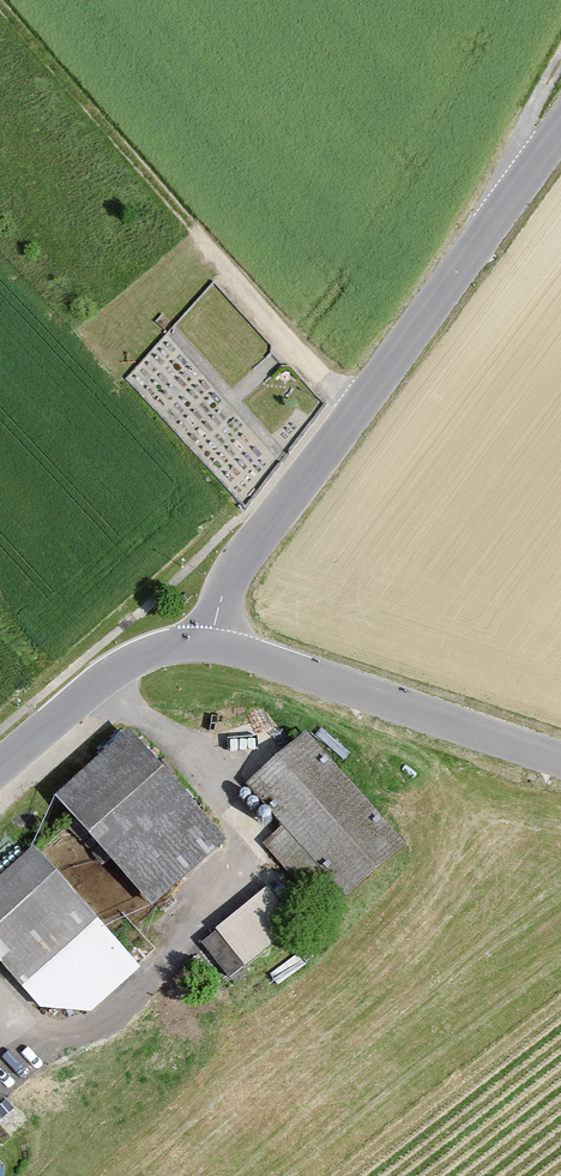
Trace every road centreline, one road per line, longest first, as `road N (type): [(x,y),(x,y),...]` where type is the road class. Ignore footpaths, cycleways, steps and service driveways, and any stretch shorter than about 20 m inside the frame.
road 1 (tertiary): [(208,644),(232,568),(560,126)]
road 2 (track): [(354,411),(0,4)]
road 3 (tertiary): [(208,644),(560,758)]
road 4 (tertiary): [(0,763),(126,662),(208,644)]
road 5 (track): [(478,235),(560,57)]

